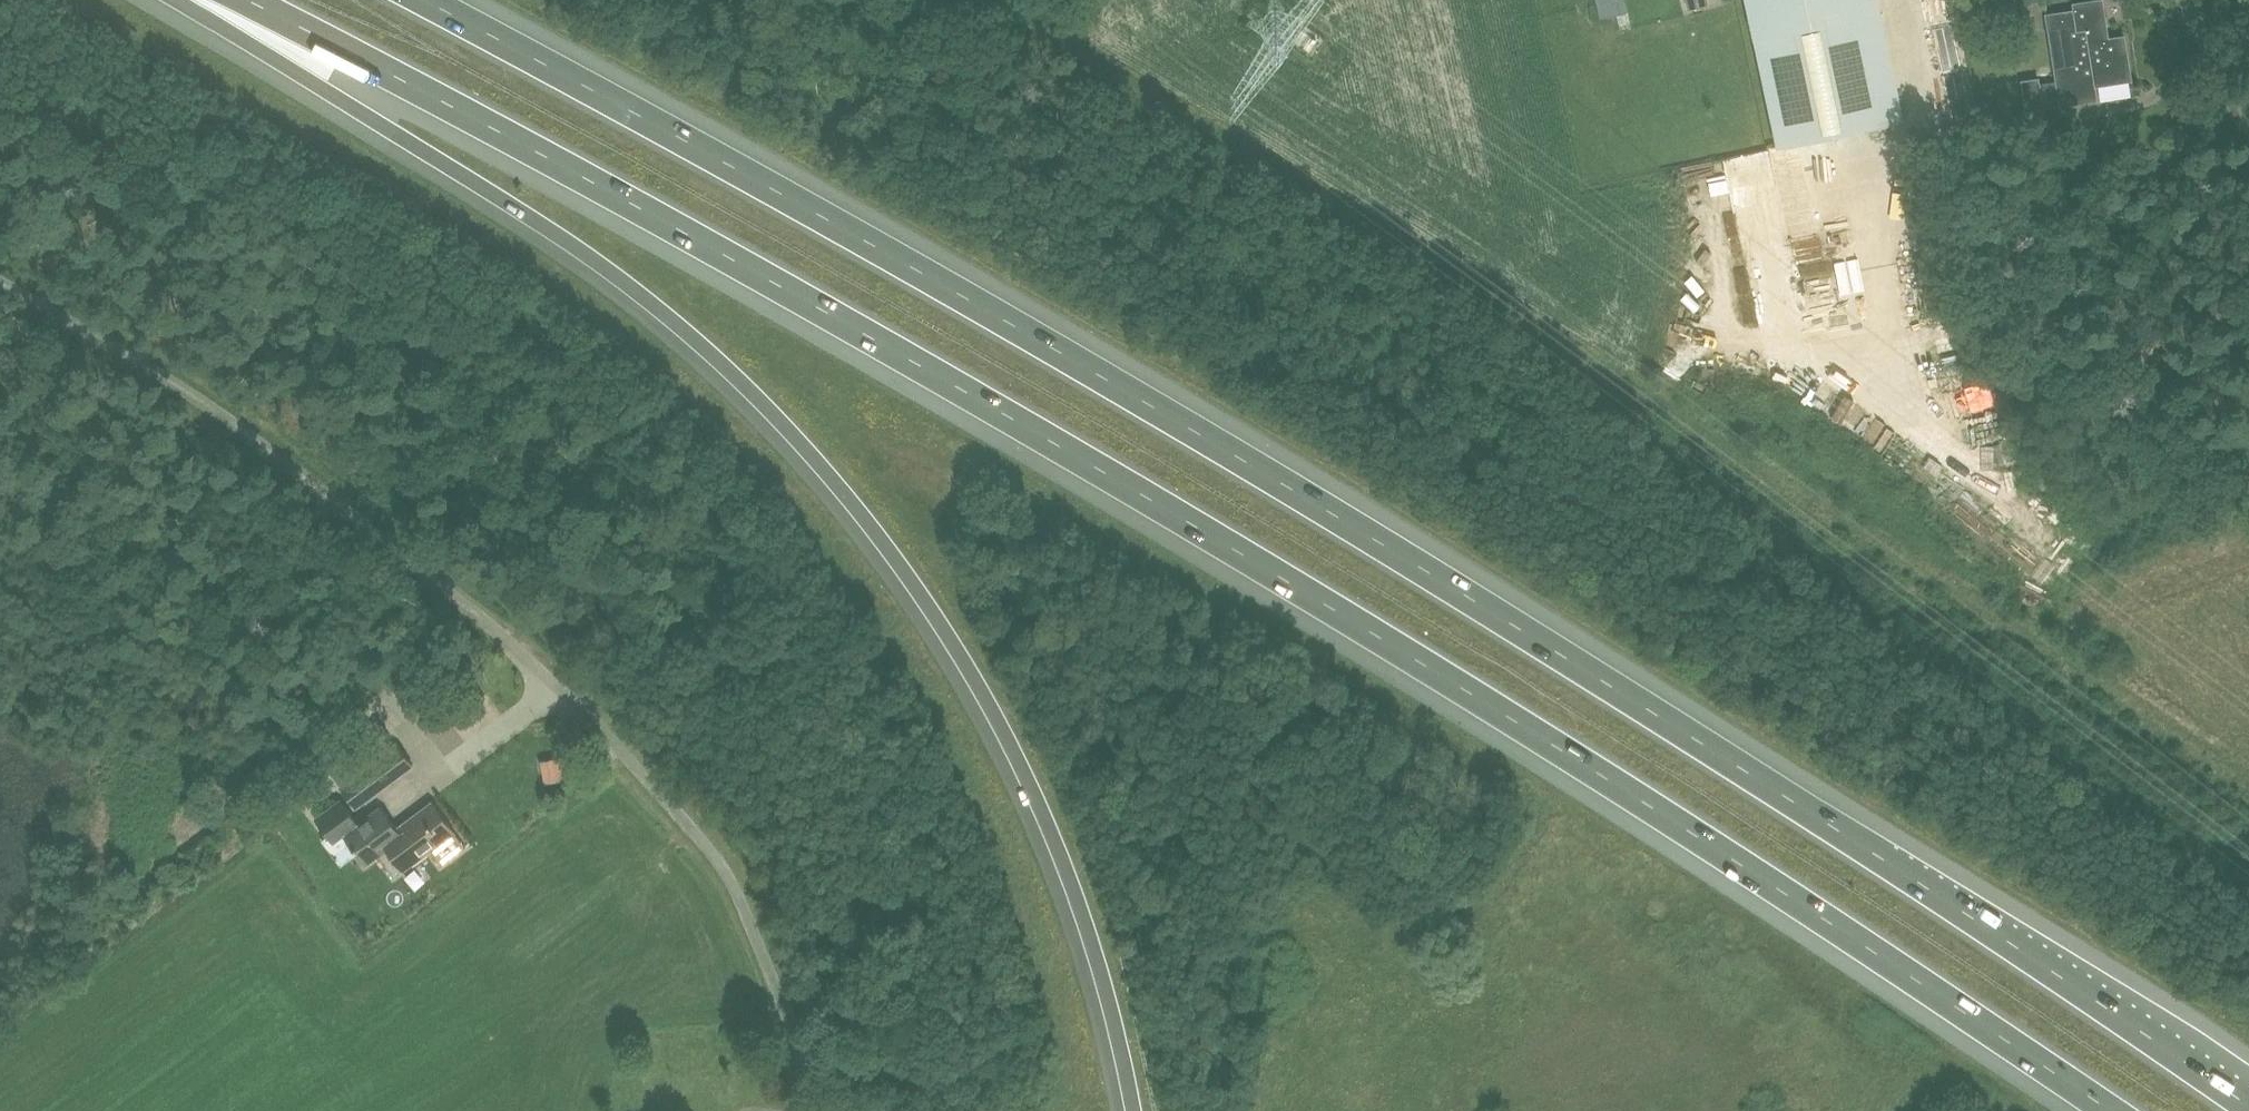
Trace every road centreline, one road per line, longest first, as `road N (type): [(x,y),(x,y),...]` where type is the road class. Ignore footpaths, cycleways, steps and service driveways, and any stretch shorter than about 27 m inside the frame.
road 1 (motorway): [(248,0),(1004,413),(1635,796),(2110,1110)]
road 2 (motorway): [(2248,1106),(2001,937),(1409,560),(864,238),(429,0)]
road 3 (motorway): [(181,0),(621,282),(746,386),(845,494),(947,636),(1049,823),(1113,1018),(1131,1110)]
road 4 (unclassified): [(786,1010),(710,853),(614,741),(487,619),(184,390),(0,283)]
road 5 (unclassified): [(2248,139),(2184,0)]

